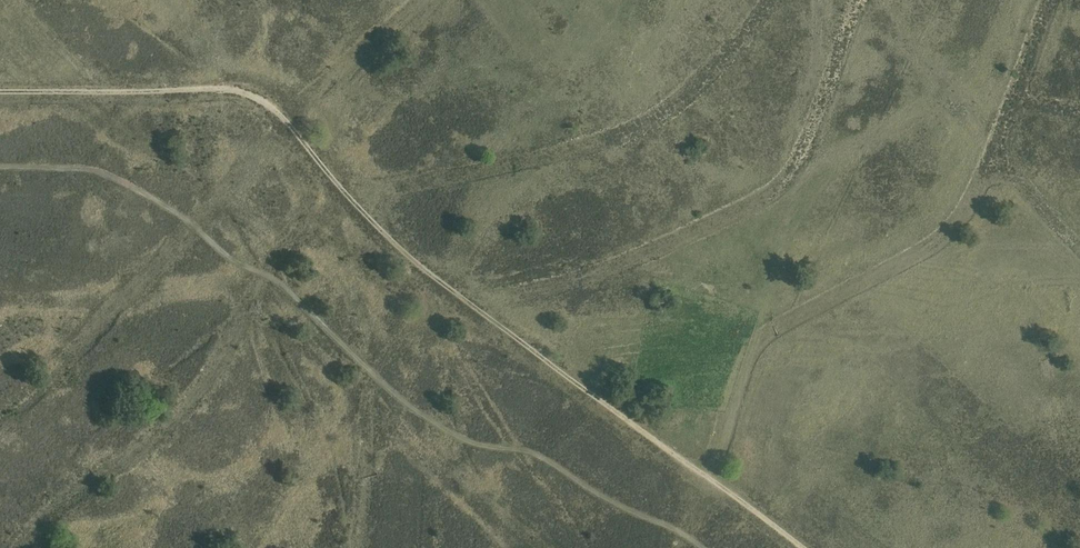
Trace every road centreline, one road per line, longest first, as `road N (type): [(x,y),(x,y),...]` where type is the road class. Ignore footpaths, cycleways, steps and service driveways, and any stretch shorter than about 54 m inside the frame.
road 1 (track): [(0,92),(229,88),(265,102),(412,258),(804,547)]

